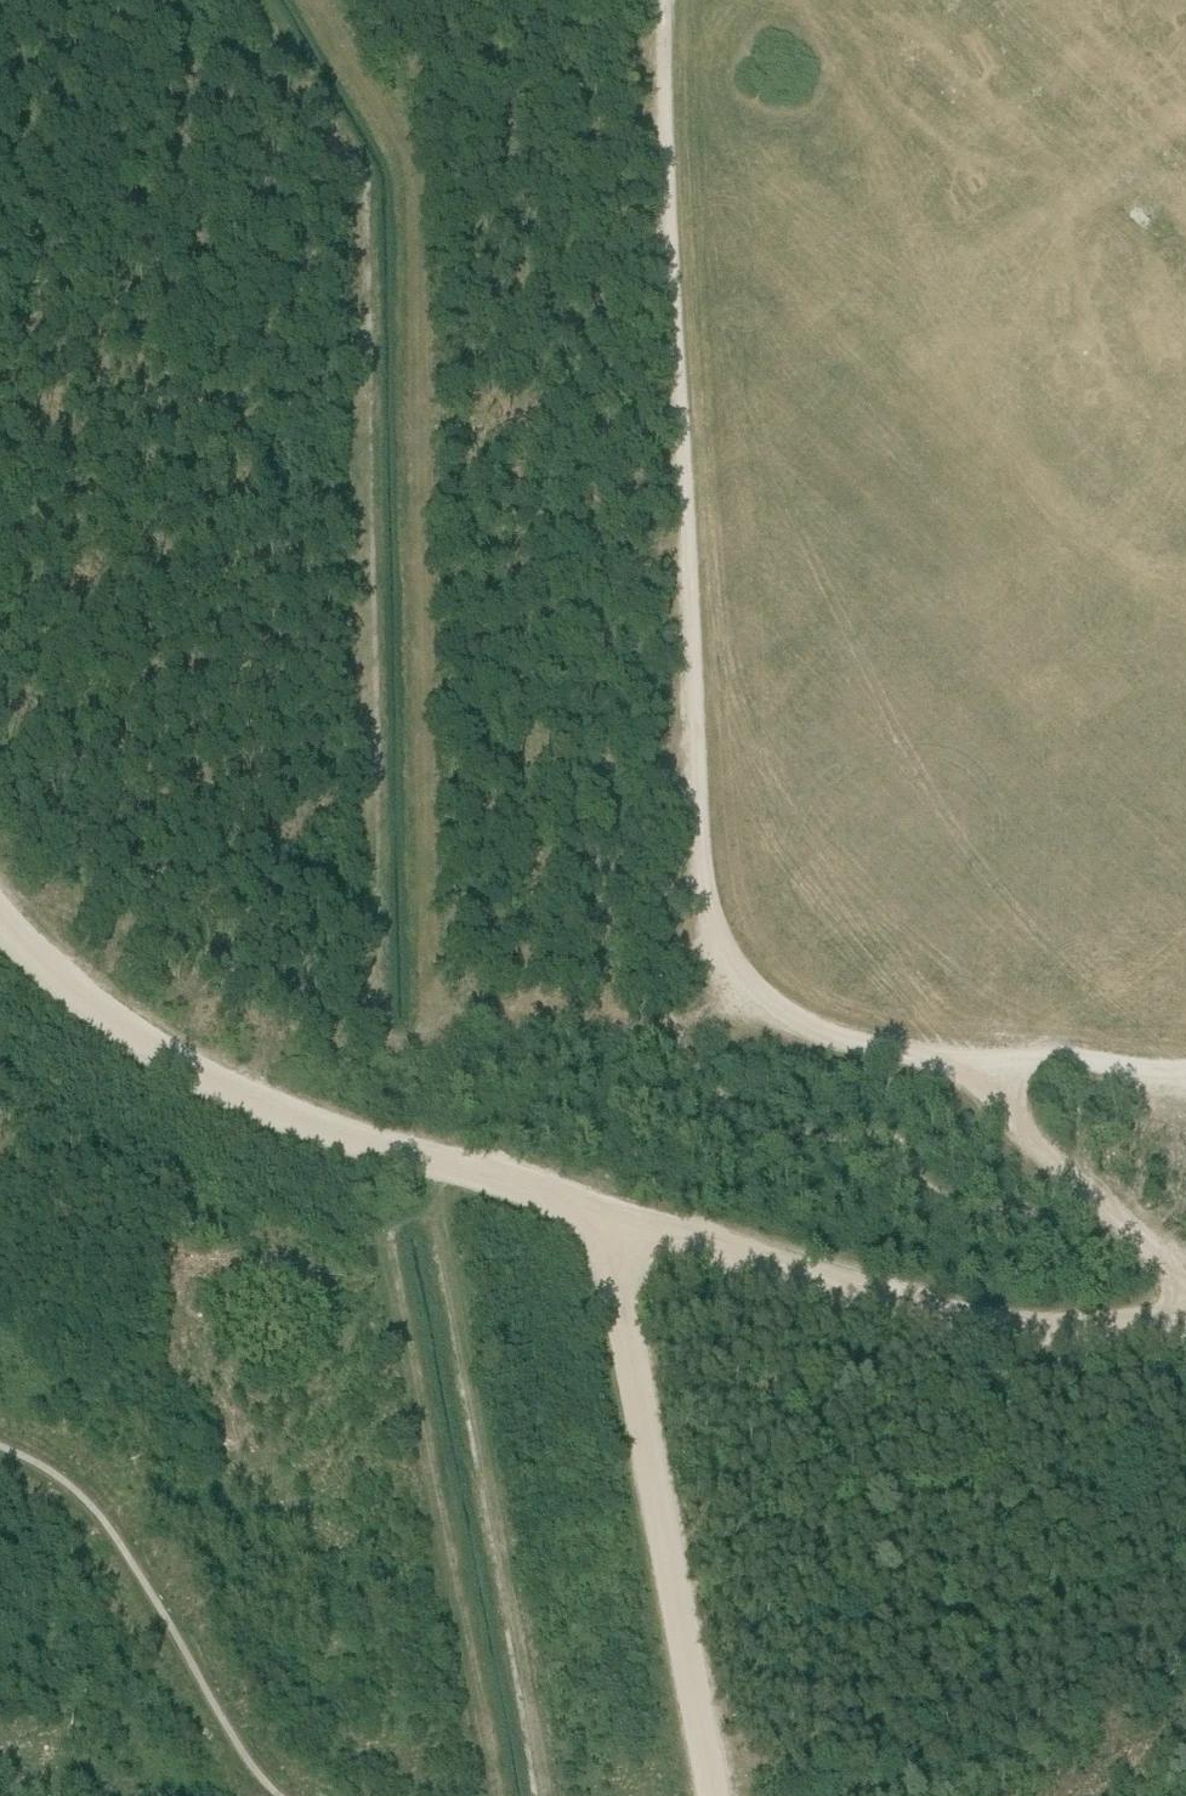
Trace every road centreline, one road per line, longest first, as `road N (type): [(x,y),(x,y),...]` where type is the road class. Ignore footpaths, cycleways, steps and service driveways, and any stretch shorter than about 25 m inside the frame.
road 1 (track): [(661,0),(708,903),(739,989),(798,1029),(1136,1072),(1185,1066)]
road 2 (track): [(0,899),(118,1009),(239,1084),(614,1223),(979,1322),(1185,1312)]
road 3 (track): [(614,1223),(719,1795)]

